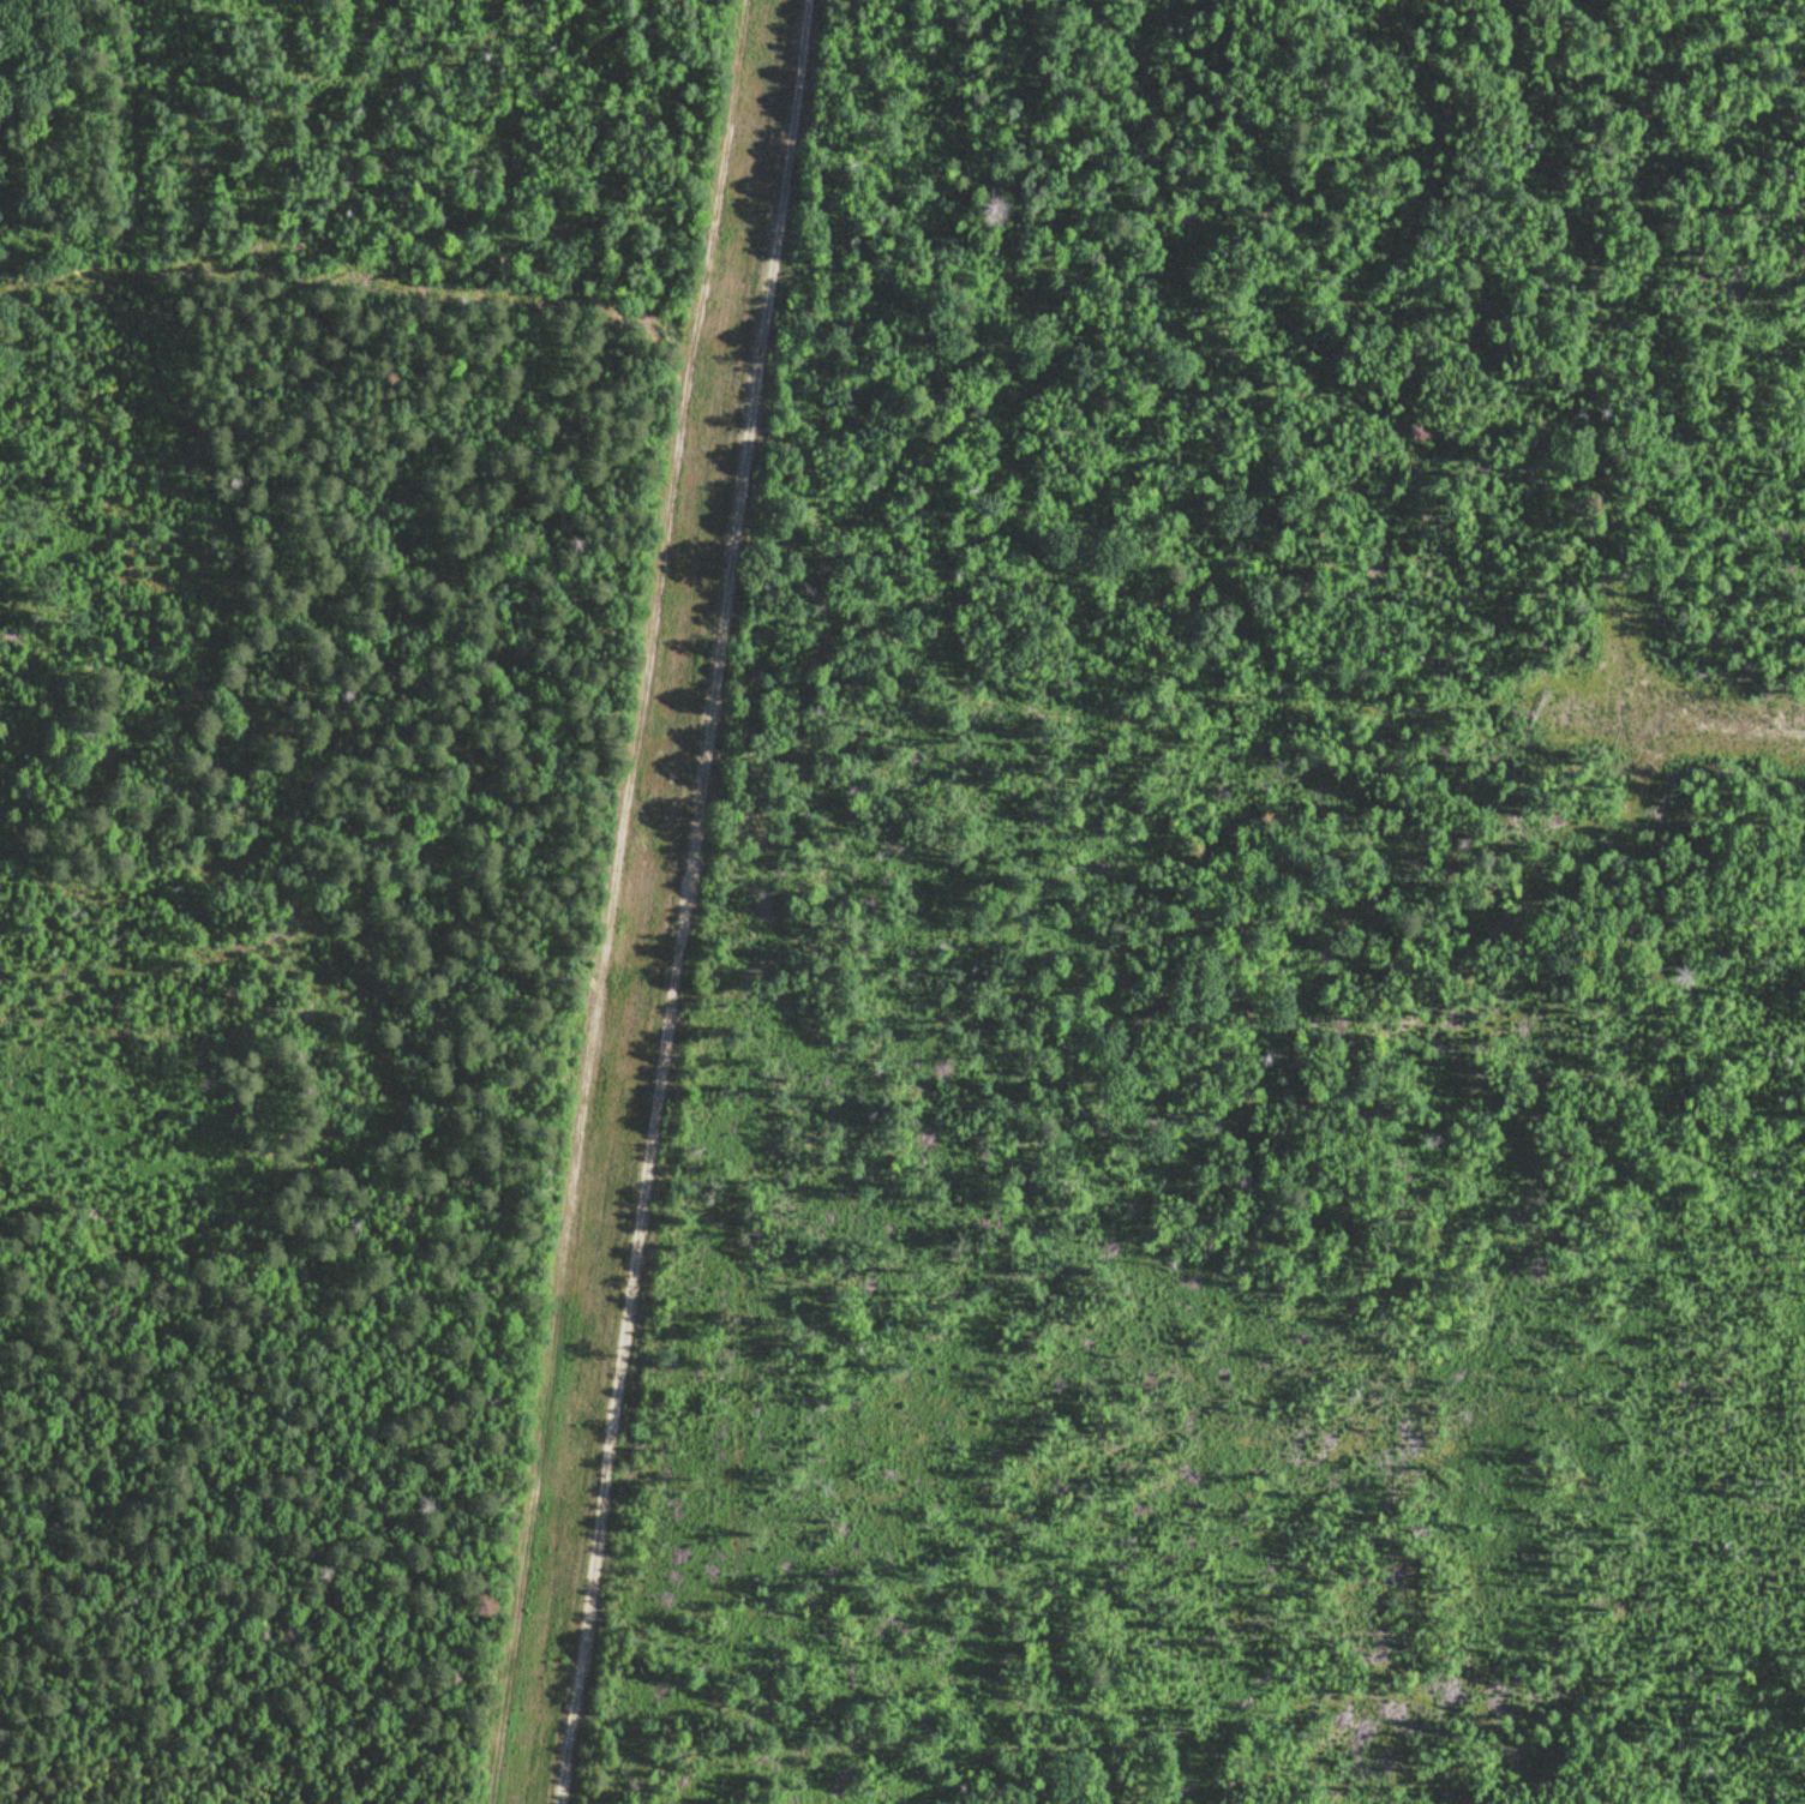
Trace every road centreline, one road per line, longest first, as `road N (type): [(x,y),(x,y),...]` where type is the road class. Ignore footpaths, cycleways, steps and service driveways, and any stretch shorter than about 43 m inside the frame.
road 1 (track): [(566,1803),(811,0)]

